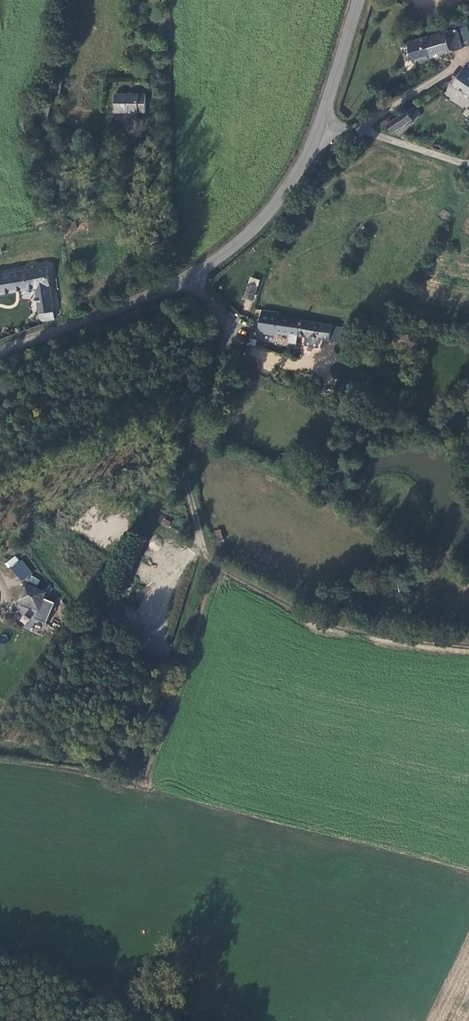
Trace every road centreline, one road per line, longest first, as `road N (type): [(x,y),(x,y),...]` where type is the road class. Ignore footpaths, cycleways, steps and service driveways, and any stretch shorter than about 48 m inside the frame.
road 1 (tertiary): [(323,123),(290,184),(190,282)]
road 2 (tertiary): [(190,282),(0,353)]
road 3 (unclassified): [(468,55),(351,134)]
road 4 (tertiary): [(359,0),(323,123)]
road 5 (unclassified): [(351,134),(468,170)]

